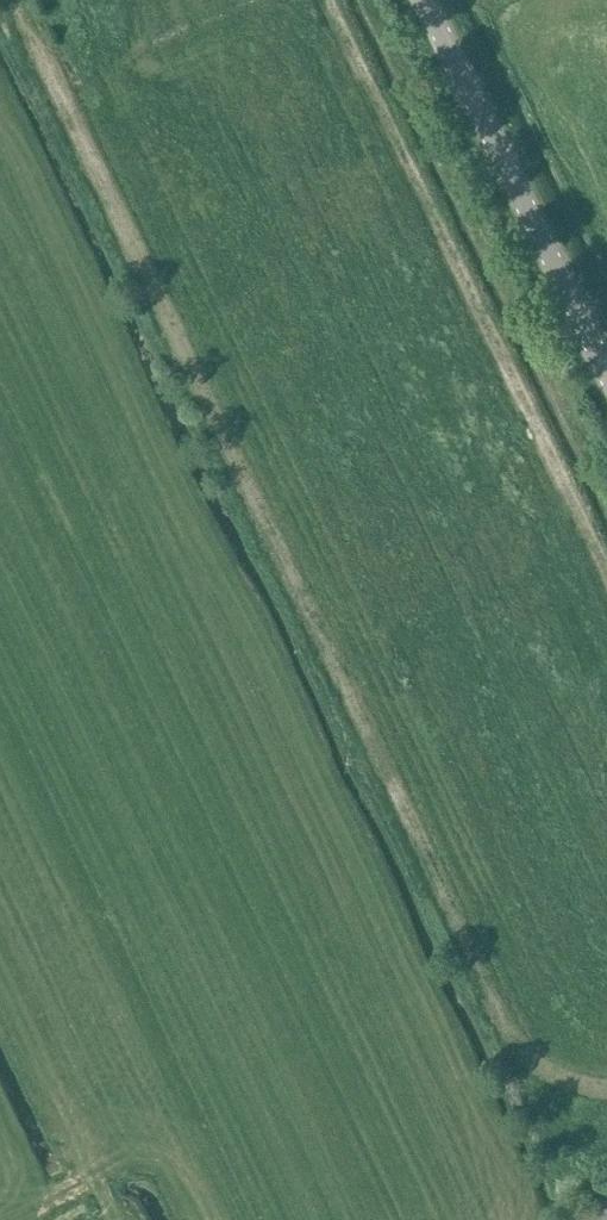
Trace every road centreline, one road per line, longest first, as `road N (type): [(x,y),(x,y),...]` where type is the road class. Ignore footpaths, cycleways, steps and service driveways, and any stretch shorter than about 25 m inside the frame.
road 1 (tertiary): [(606,341),(435,0)]

